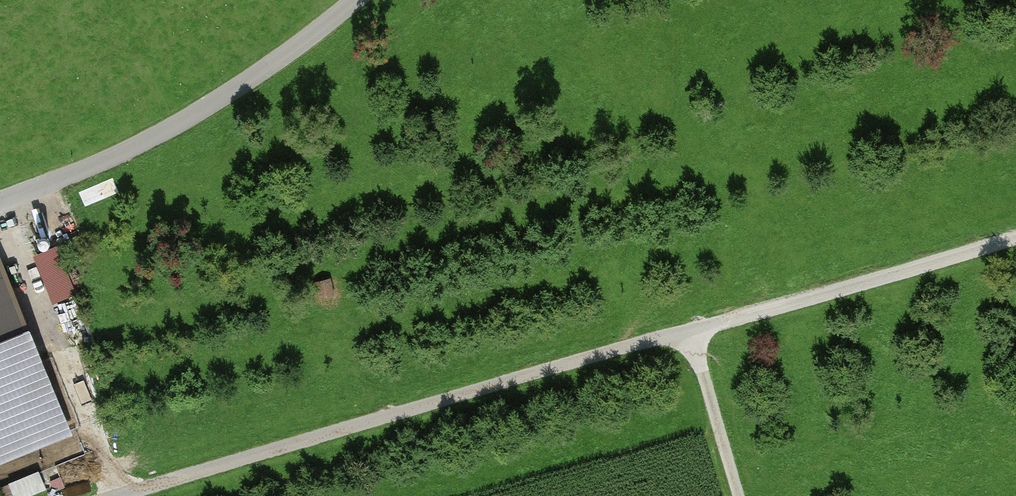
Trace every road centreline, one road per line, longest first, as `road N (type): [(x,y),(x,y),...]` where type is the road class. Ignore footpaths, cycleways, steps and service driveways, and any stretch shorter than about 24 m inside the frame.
road 1 (track): [(120,495),(1015,231)]
road 2 (unclassified): [(356,0),(227,97),(72,177),(0,202)]
road 3 (track): [(689,333),(739,495)]

